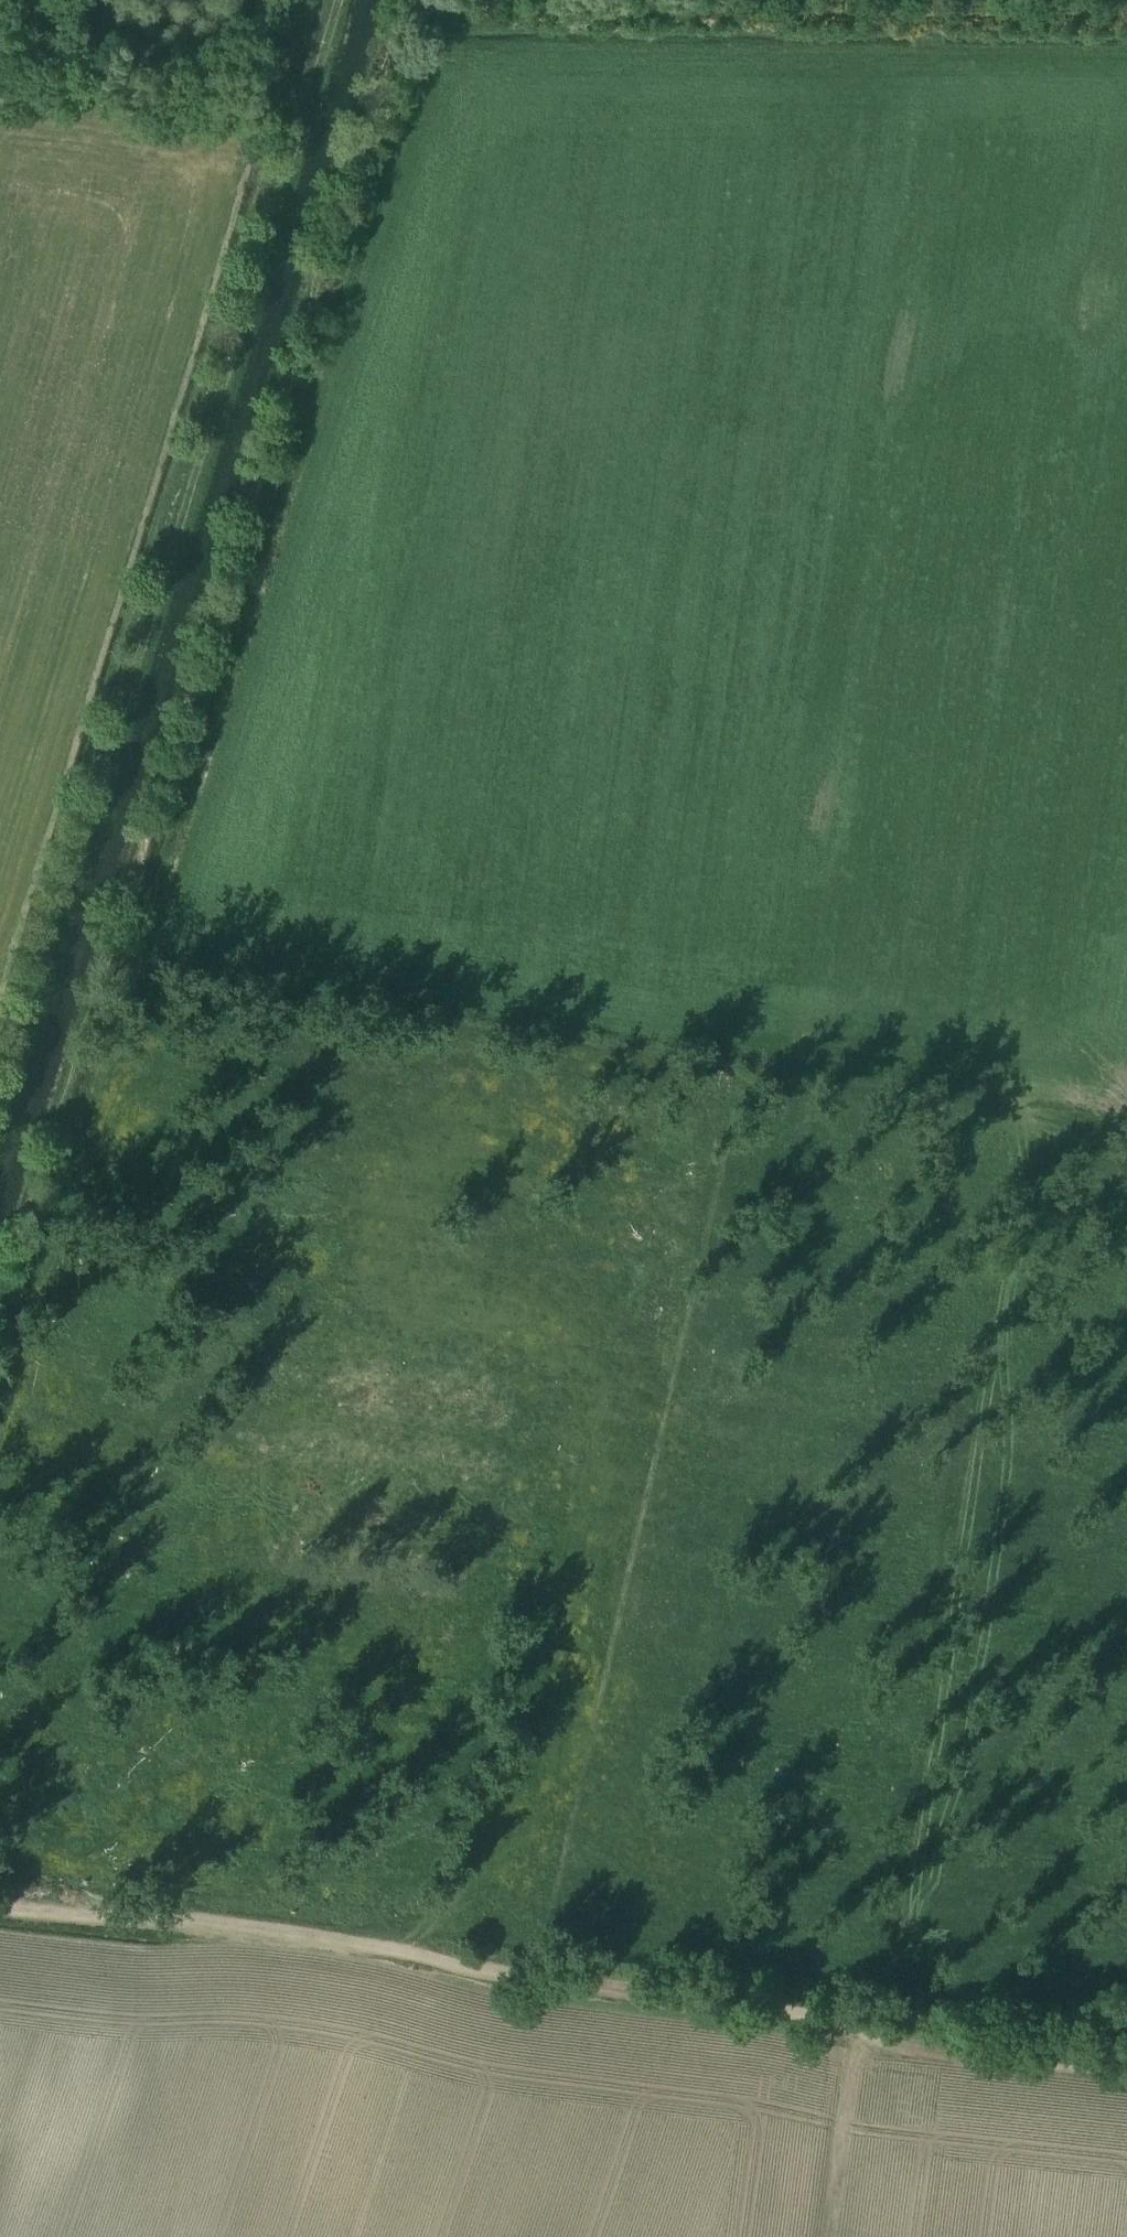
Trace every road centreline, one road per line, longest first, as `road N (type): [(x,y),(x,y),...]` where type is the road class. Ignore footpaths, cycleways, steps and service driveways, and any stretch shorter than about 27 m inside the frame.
road 1 (track): [(337,0),(0,1104)]
road 2 (track): [(0,1911),(820,2017),(952,2053),(1126,2067)]
road 3 (track): [(856,2031),(829,2236)]

